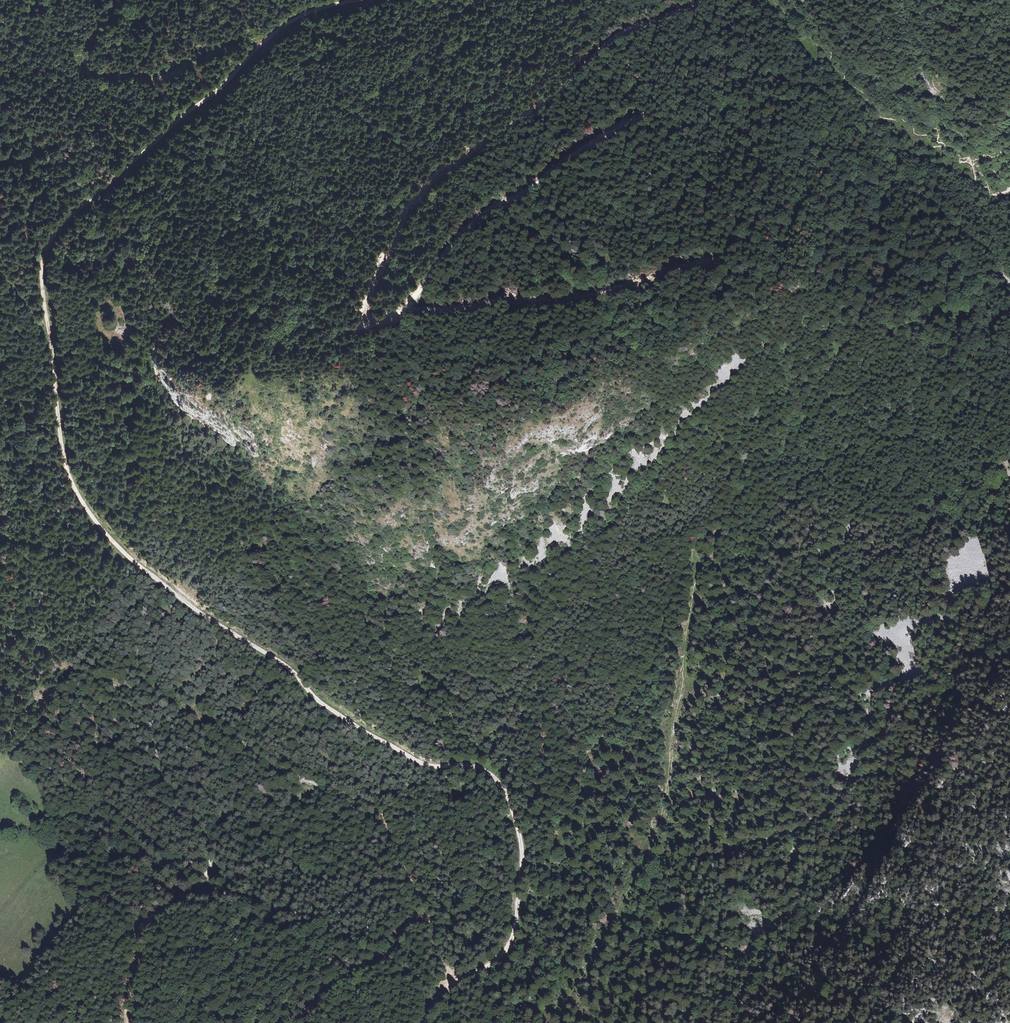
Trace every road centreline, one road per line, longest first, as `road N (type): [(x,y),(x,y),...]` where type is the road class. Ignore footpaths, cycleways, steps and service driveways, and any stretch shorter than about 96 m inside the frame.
road 1 (track): [(511,798),(484,771),(424,764),(375,737),(313,697),(288,667),(202,614),(106,534),(64,459),(42,281),(53,237),(278,30),(355,0)]
road 2 (track): [(456,982),(494,963),(514,935),(522,864),(511,798)]

